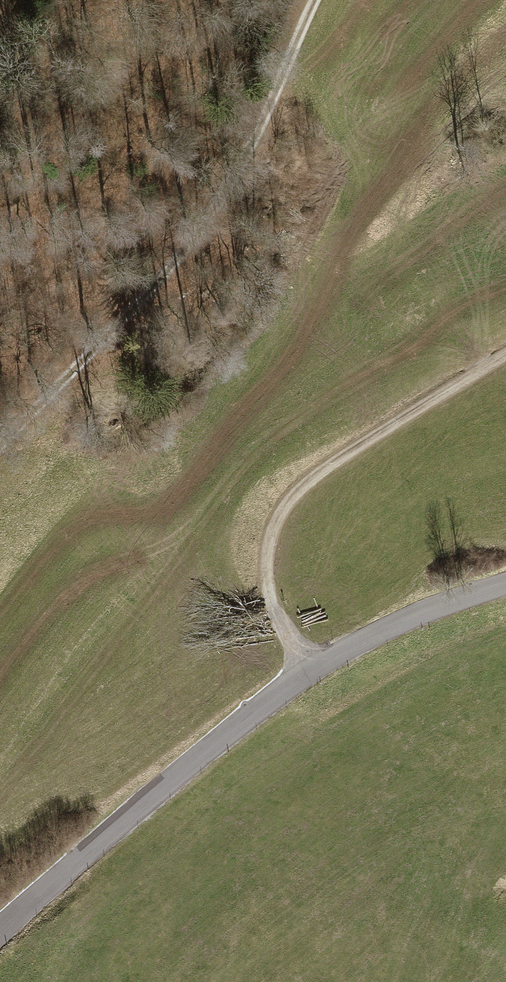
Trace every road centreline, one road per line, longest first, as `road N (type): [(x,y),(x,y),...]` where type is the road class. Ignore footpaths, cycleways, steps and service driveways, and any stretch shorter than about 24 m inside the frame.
road 1 (track): [(0,446),(167,281),(206,232),(236,181),(311,0)]
road 2 (tertiary): [(505,586),(388,628),(310,670),(49,881)]
road 3 (track): [(505,354),(313,476),(276,518),(267,589),(310,670)]

